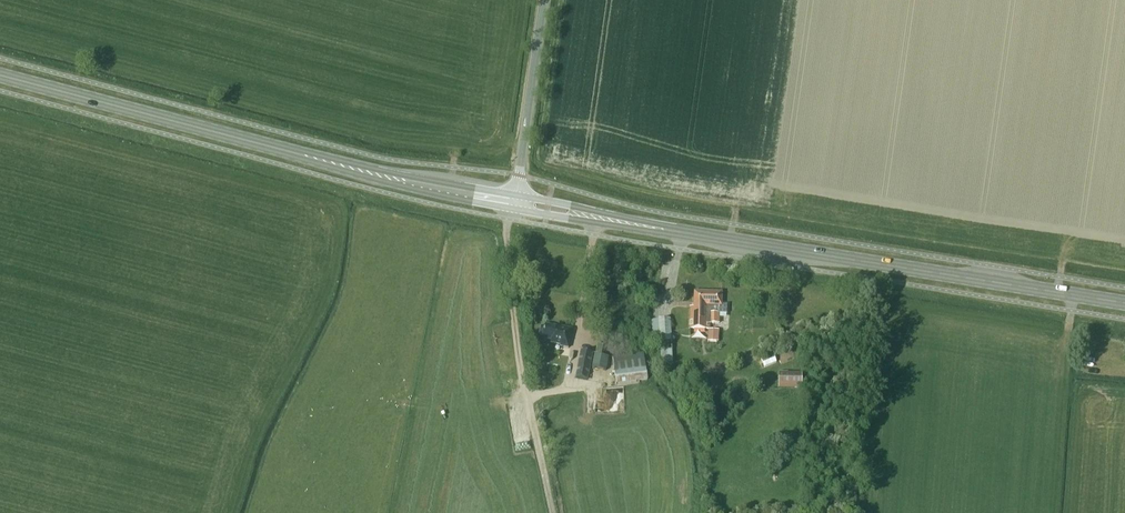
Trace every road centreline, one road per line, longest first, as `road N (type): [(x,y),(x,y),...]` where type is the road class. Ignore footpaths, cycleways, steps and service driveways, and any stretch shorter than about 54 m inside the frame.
road 1 (primary): [(1124,304),(512,201)]
road 2 (primary): [(512,201),(386,180),(0,77)]
road 3 (unclassified): [(512,201),(544,0)]

